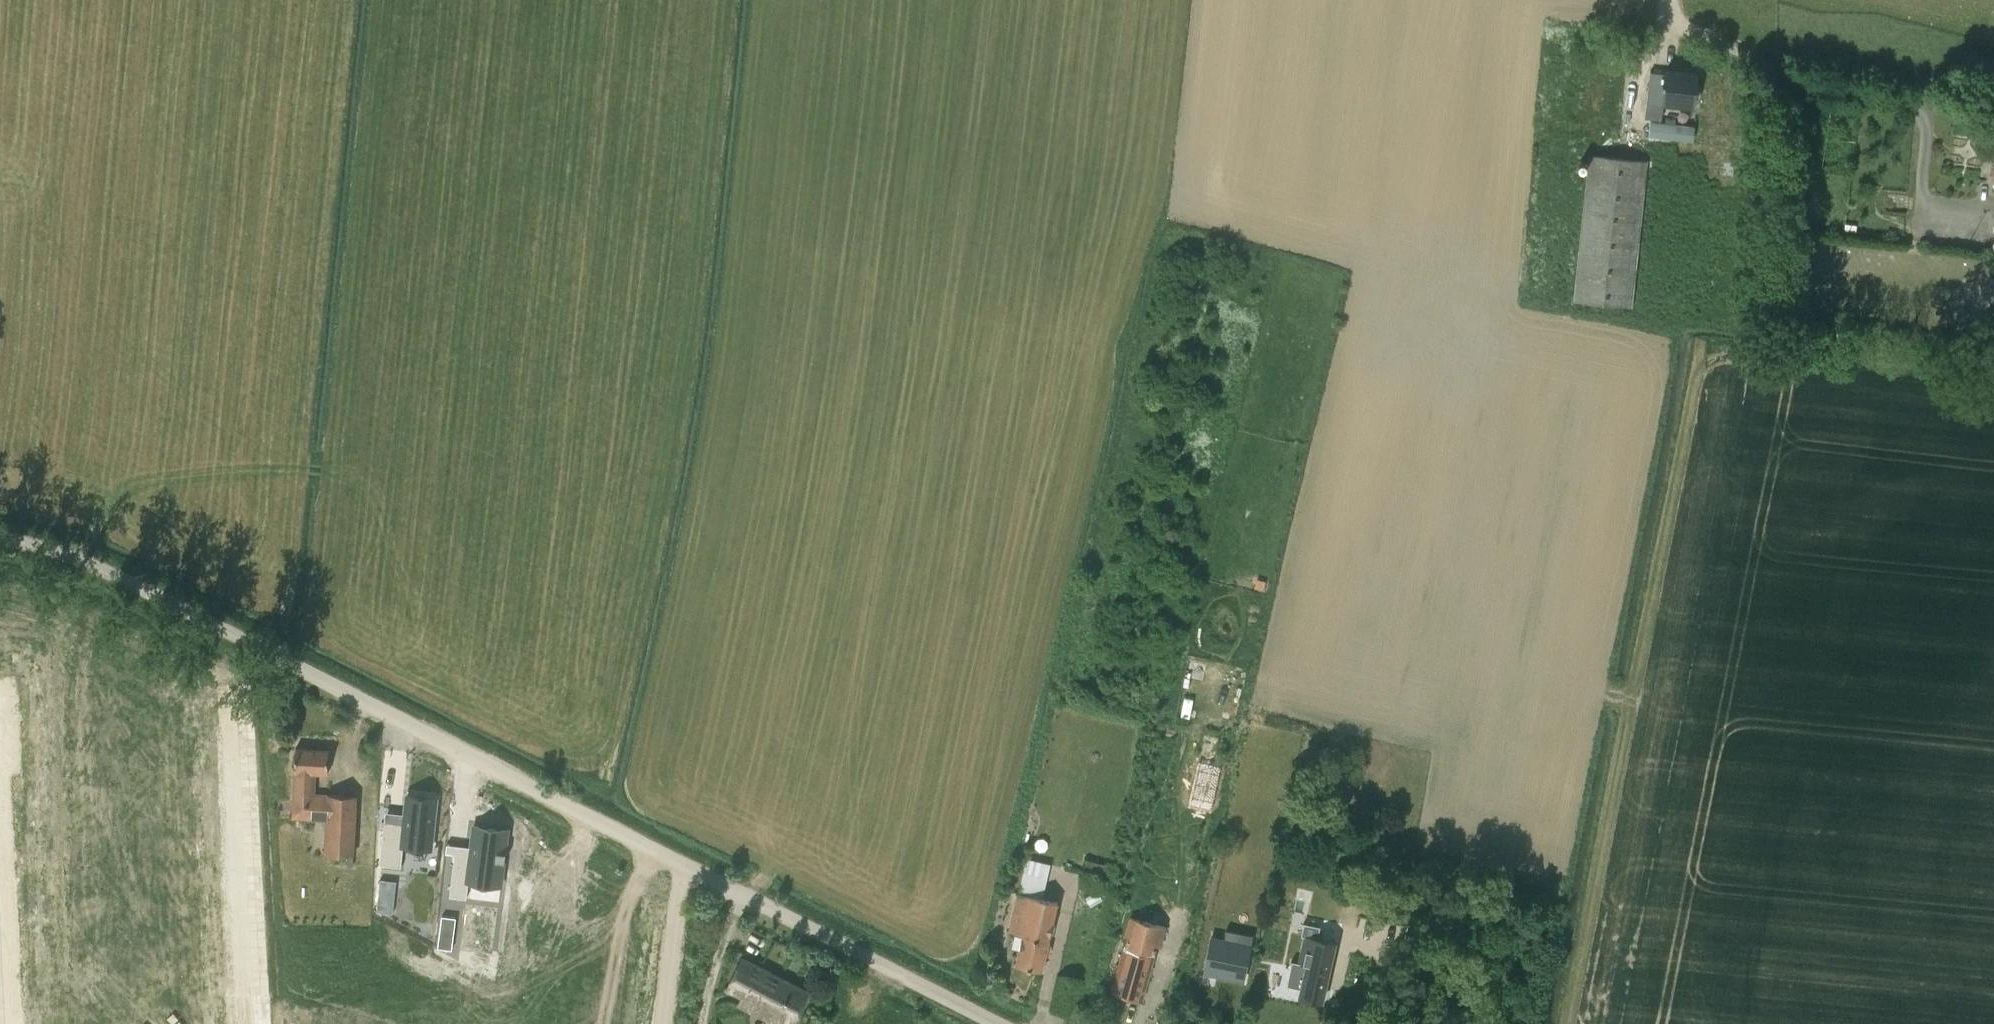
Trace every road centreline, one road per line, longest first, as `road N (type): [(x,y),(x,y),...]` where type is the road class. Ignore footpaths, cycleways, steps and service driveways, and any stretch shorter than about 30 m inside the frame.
road 1 (unclassified): [(0,538),(53,549),(199,617),(998,1023)]
road 2 (residential): [(232,694),(249,1023)]
road 3 (residential): [(0,892),(8,1023)]

